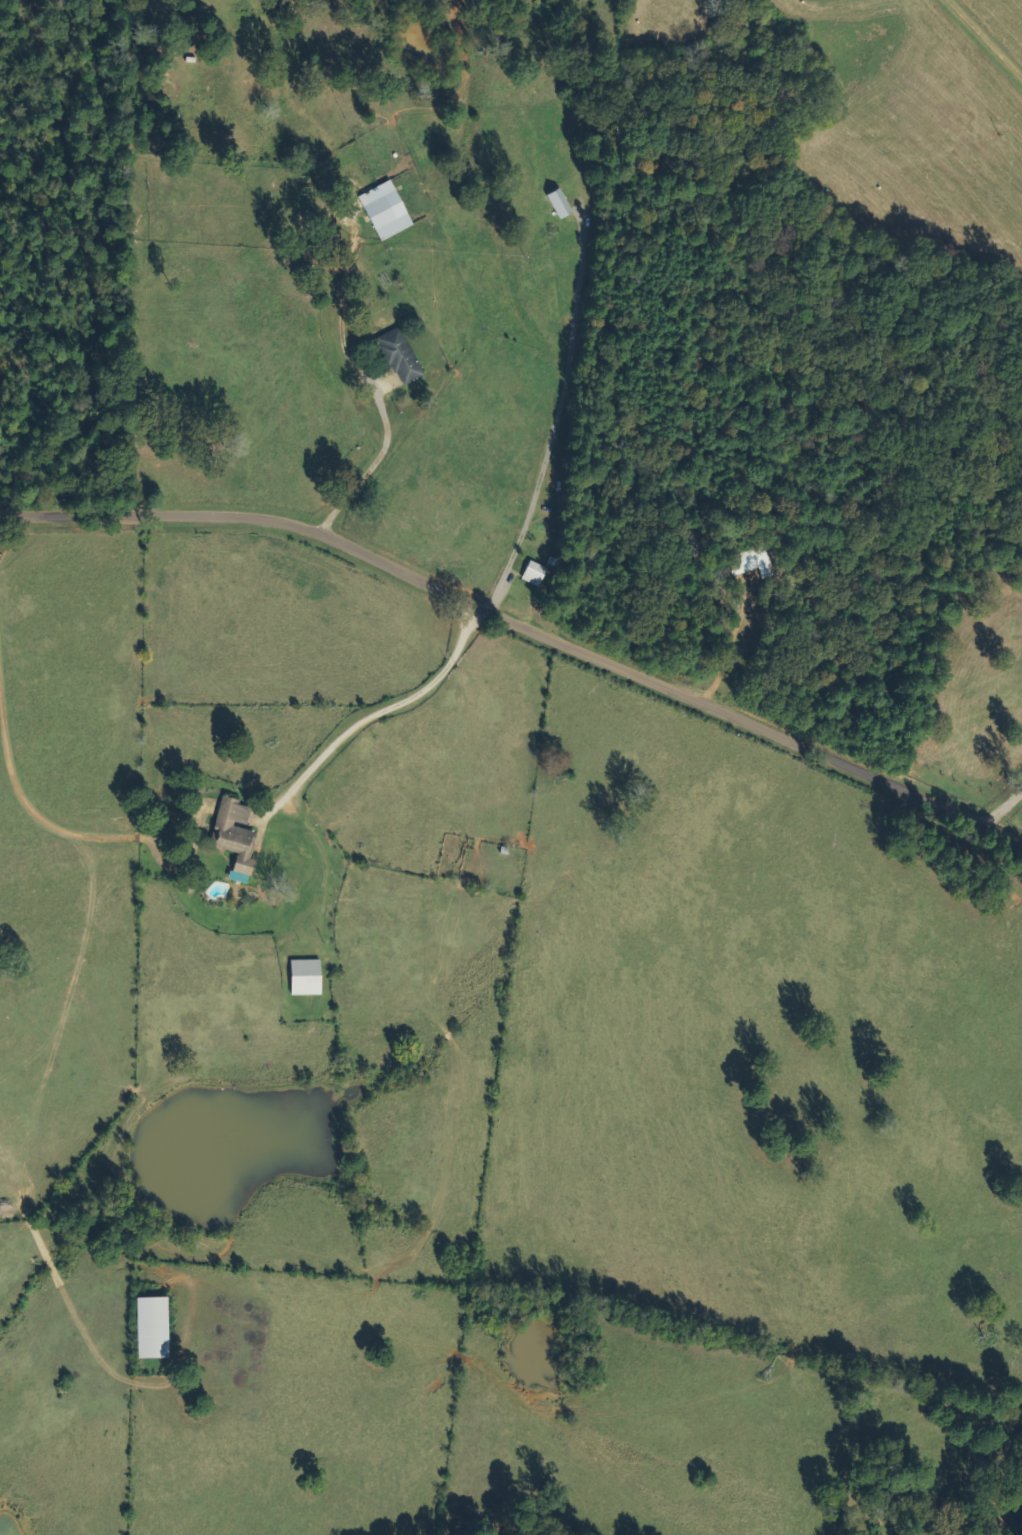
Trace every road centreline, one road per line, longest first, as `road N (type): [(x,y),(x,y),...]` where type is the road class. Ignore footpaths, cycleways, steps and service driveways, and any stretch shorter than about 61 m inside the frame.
road 1 (residential): [(0,519),(227,517),(309,533),(865,774),(1021,852)]

